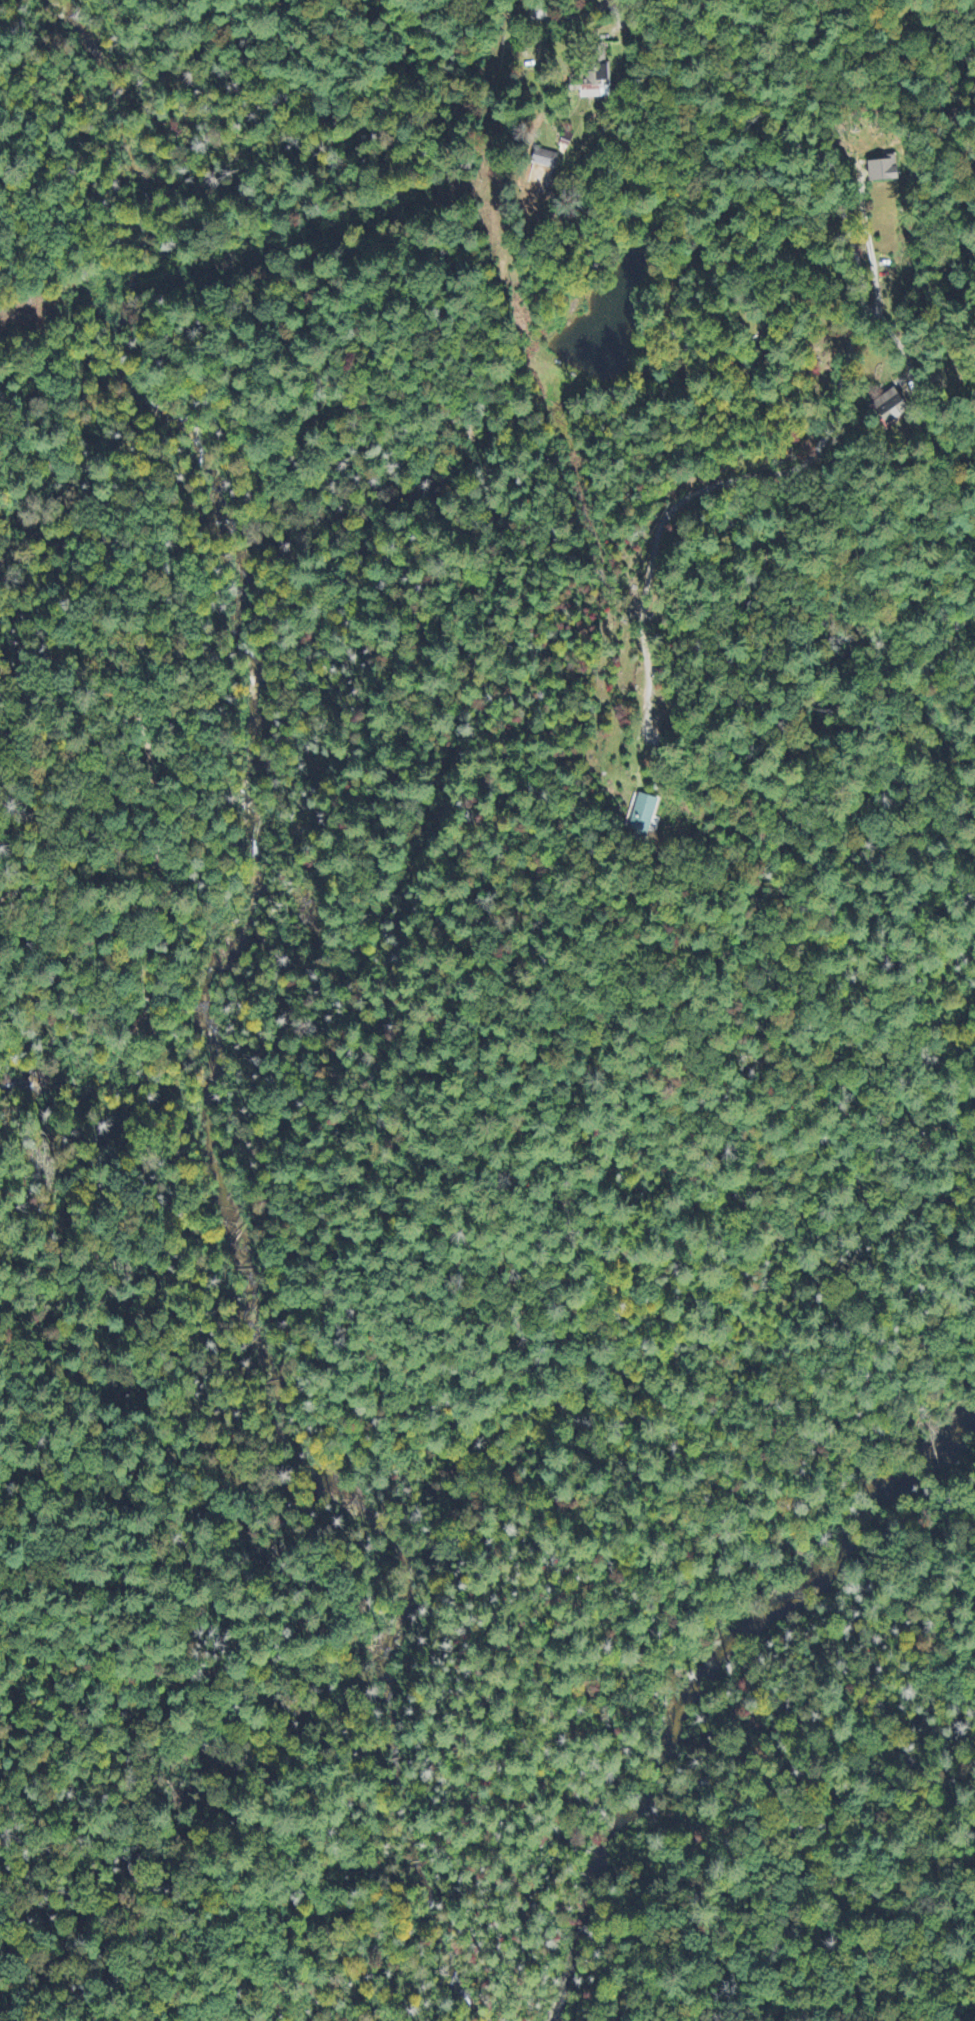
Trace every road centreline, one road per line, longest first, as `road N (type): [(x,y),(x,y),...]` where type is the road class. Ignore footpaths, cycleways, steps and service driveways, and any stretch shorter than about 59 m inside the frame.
road 1 (residential): [(527,0),(535,13),(666,2),(725,45),(744,86),(819,156),(852,230),(849,358),(818,444),(782,473),(731,477),(693,500),(655,549),(647,762)]
road 2 (residential): [(813,0),(817,39),(666,2)]

